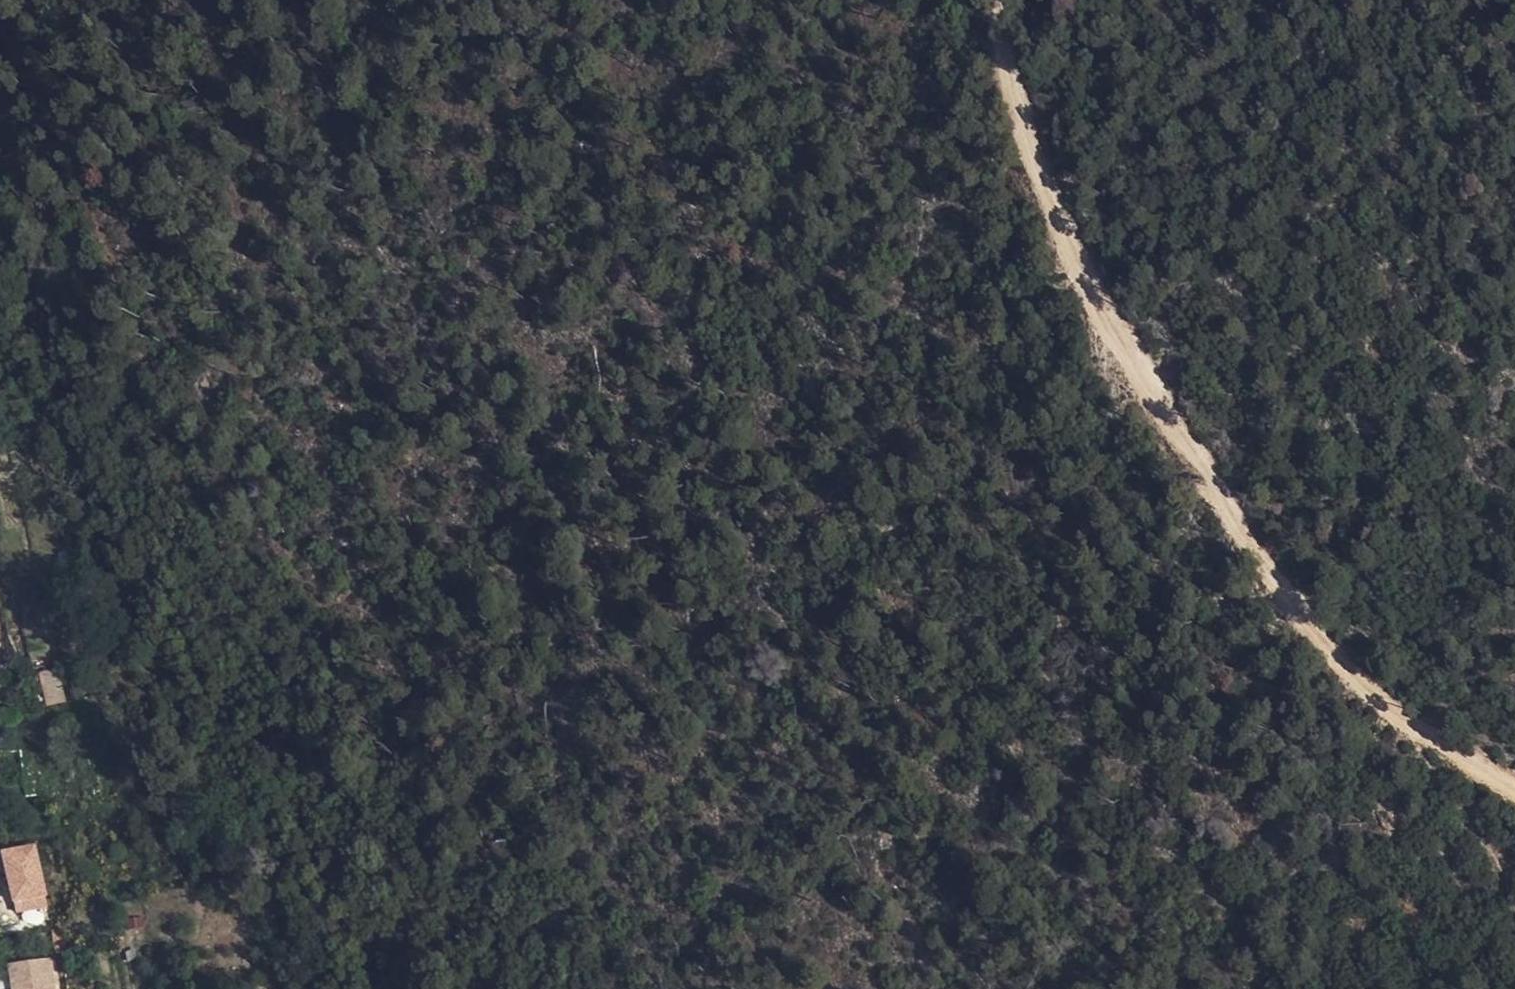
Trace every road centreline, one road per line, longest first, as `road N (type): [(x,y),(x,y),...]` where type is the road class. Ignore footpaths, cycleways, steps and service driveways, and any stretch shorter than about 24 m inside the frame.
road 1 (track): [(996,0),(1037,144),(1120,325),(1364,687),(1514,777)]

